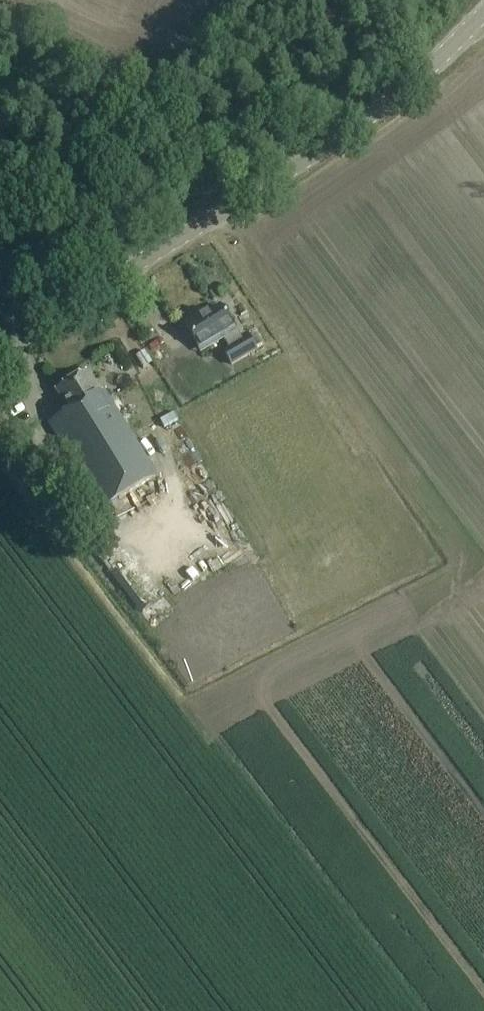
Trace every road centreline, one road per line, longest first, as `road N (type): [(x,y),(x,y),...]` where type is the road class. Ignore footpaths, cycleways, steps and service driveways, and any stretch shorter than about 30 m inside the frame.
road 1 (tertiary): [(0,350),(315,158),(430,69),(483,14)]

